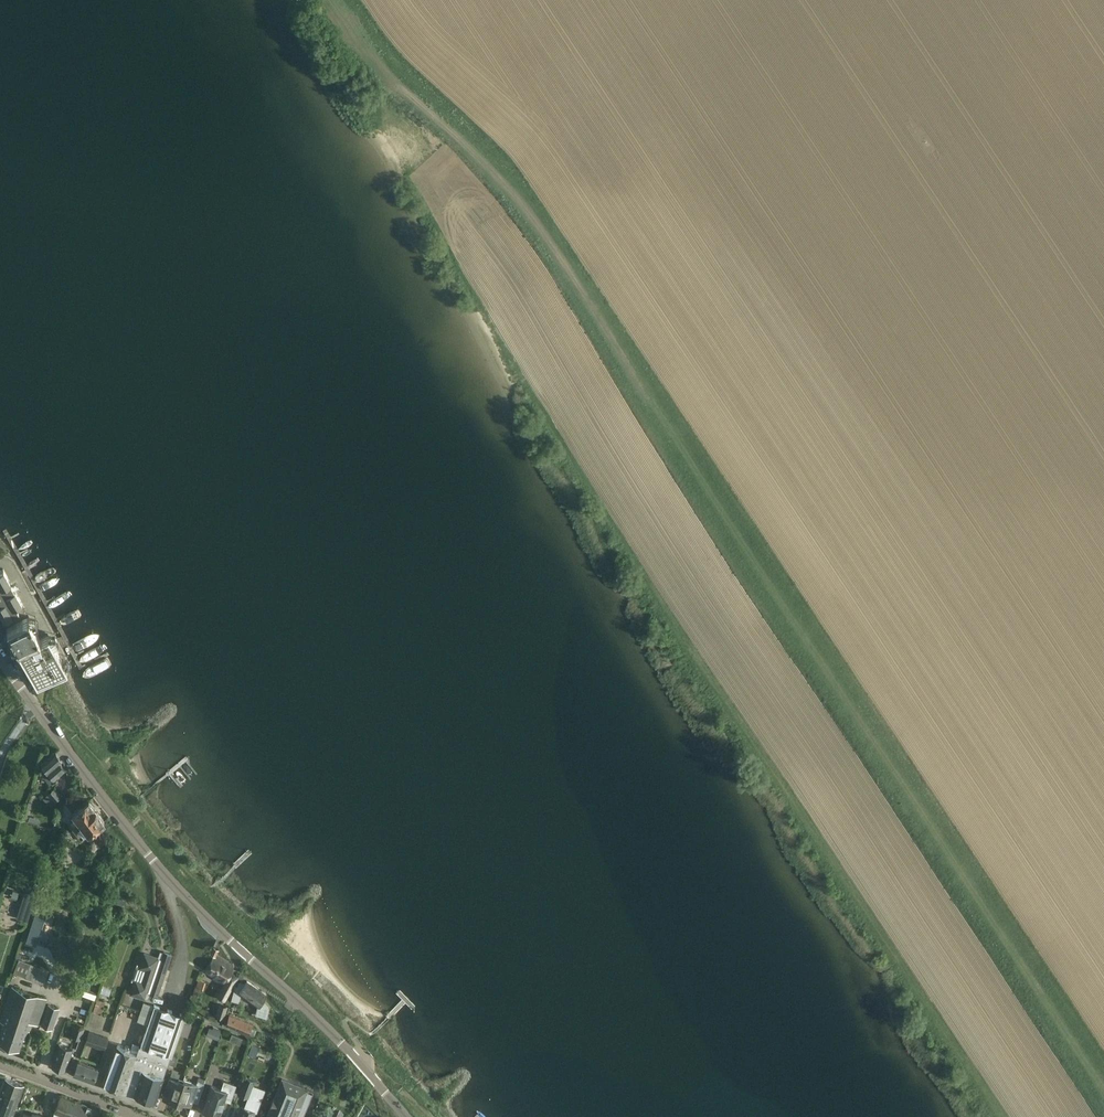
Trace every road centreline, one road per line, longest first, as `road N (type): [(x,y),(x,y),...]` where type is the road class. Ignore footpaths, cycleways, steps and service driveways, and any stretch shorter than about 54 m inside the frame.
road 1 (tertiary): [(407,1116),(357,1056),(179,891),(0,658)]
road 2 (tertiary): [(134,1115),(0,1065)]

